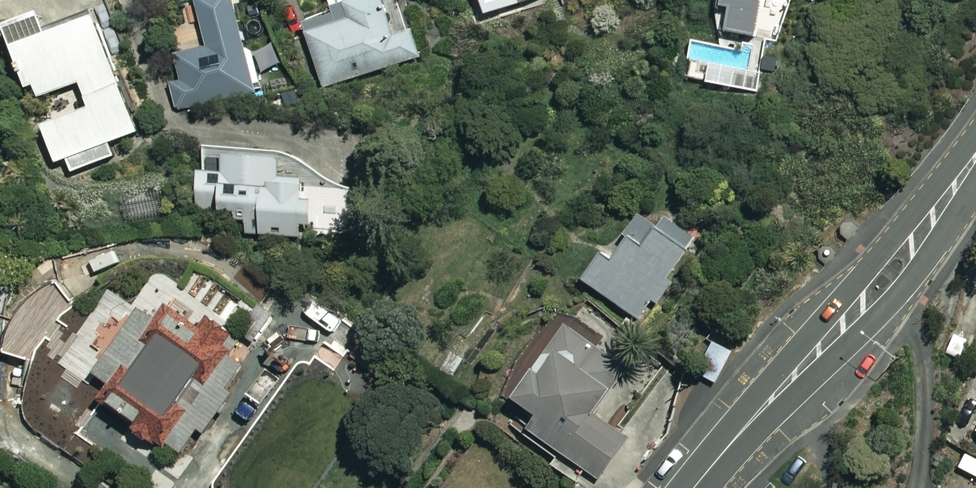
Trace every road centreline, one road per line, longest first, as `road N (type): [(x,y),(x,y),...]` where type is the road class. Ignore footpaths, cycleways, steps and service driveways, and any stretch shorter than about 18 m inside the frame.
road 1 (tertiary): [(975,156),(890,273),(695,487)]

